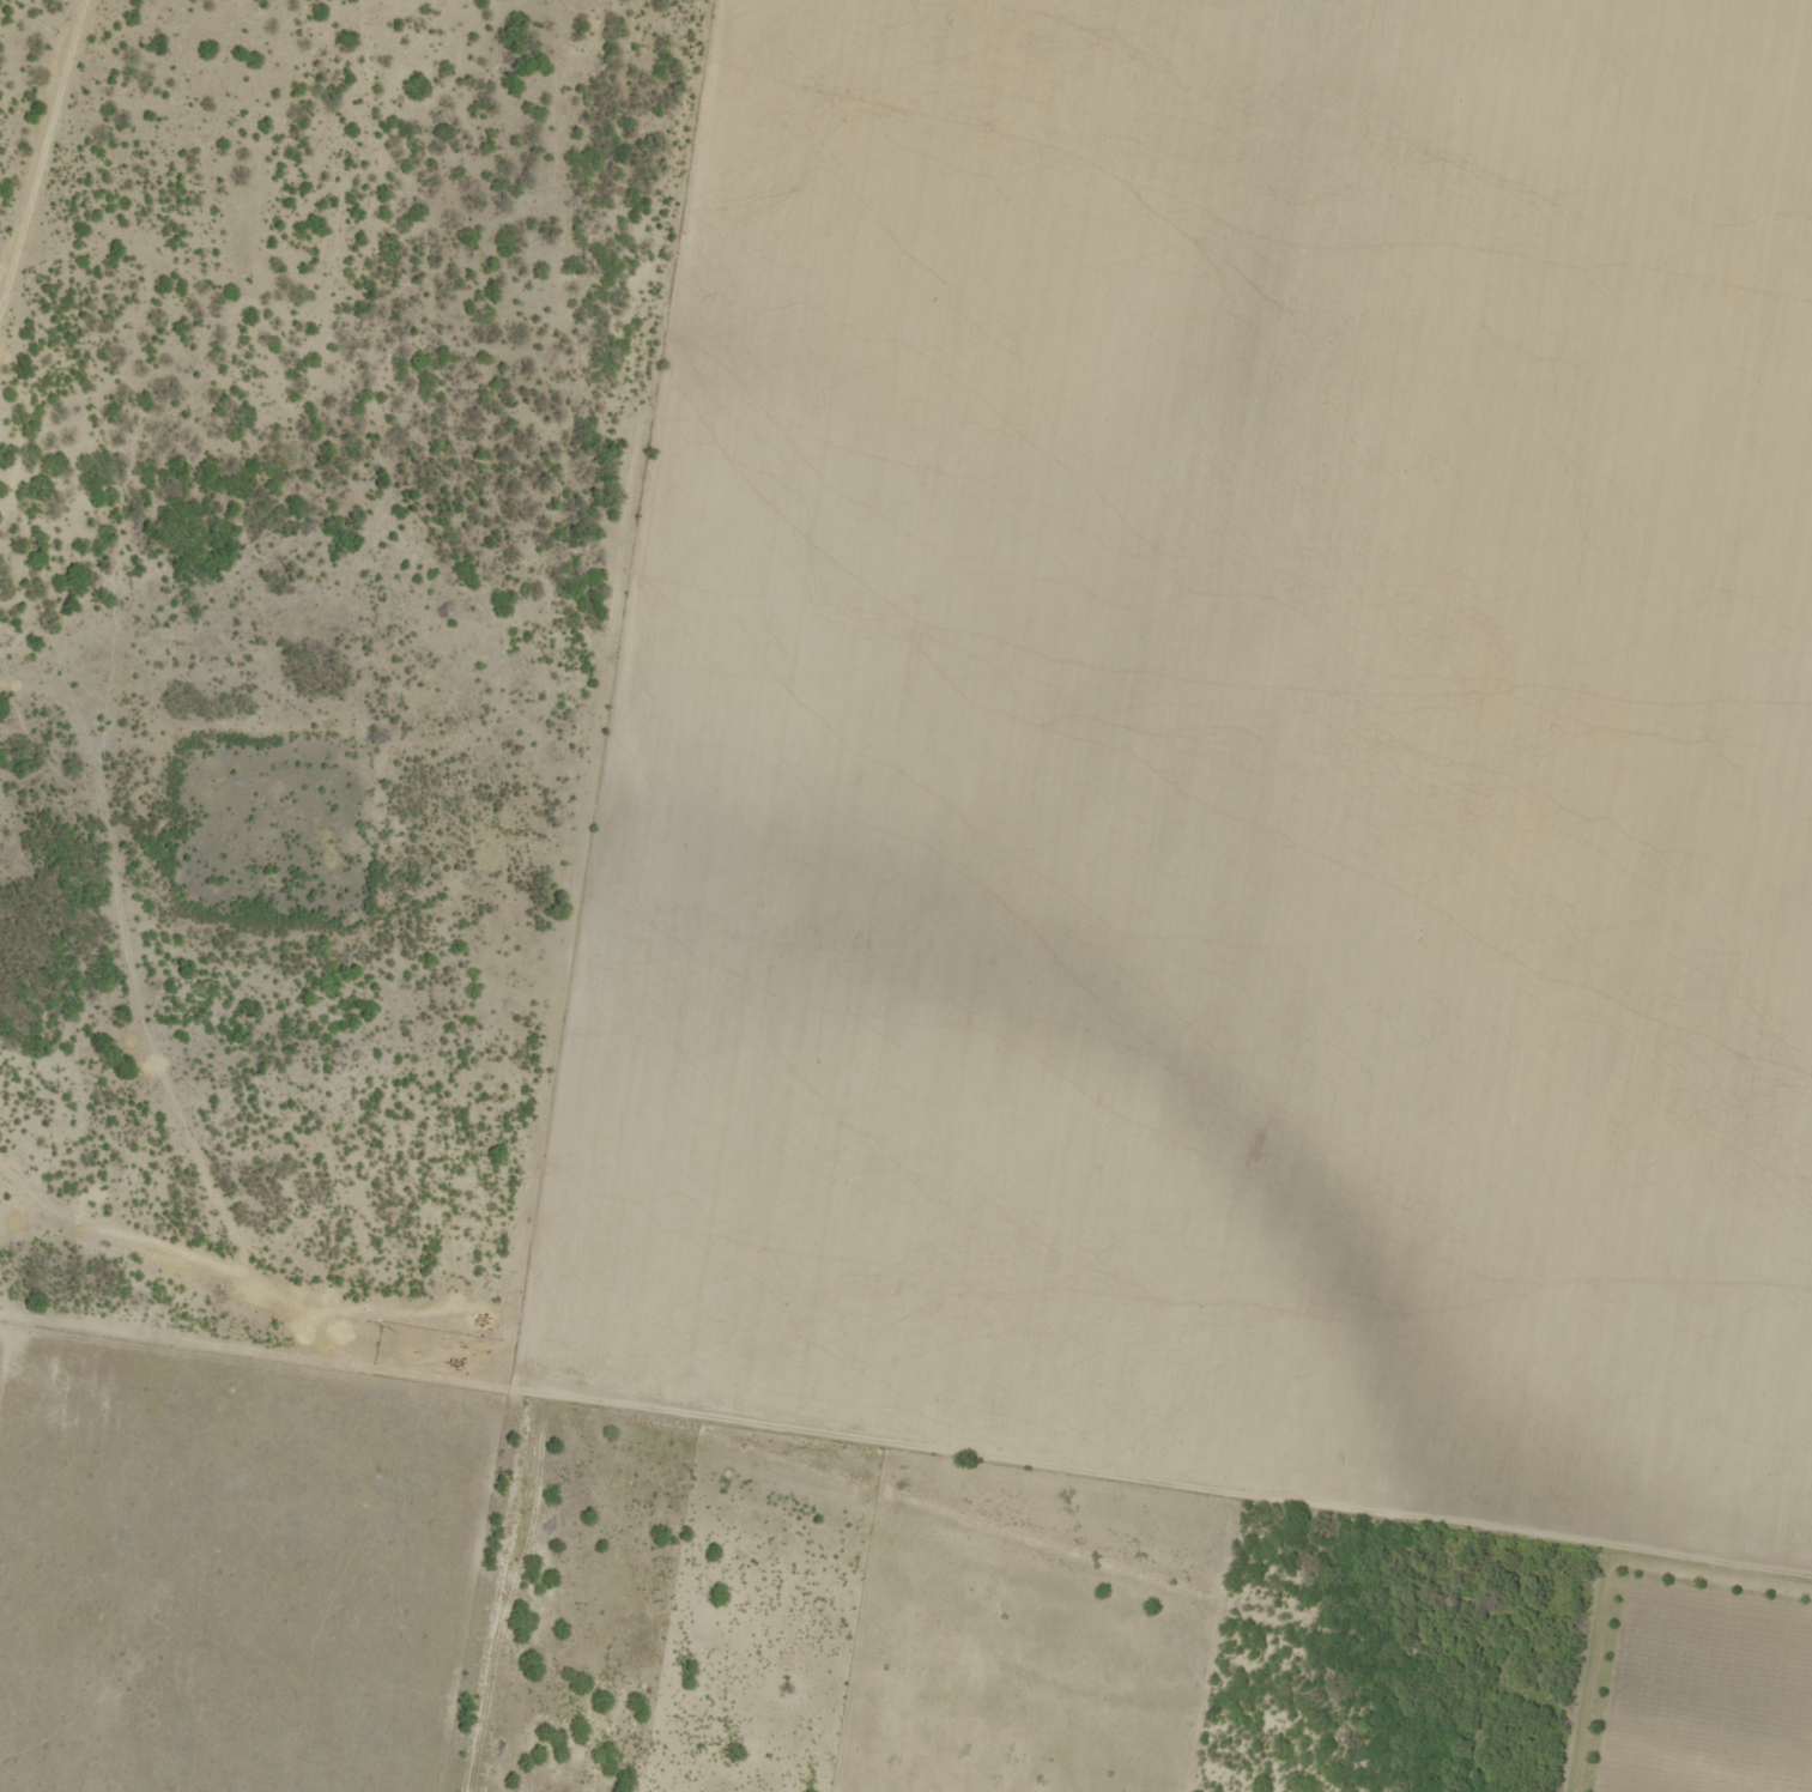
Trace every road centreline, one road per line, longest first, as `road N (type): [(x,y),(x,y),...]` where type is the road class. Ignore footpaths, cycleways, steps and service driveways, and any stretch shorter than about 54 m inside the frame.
road 1 (residential): [(91,1216),(272,95),(323,20),(1811,268)]
road 2 (residential): [(0,1204),(34,1216),(91,1216),(108,1234),(1784,1791)]

